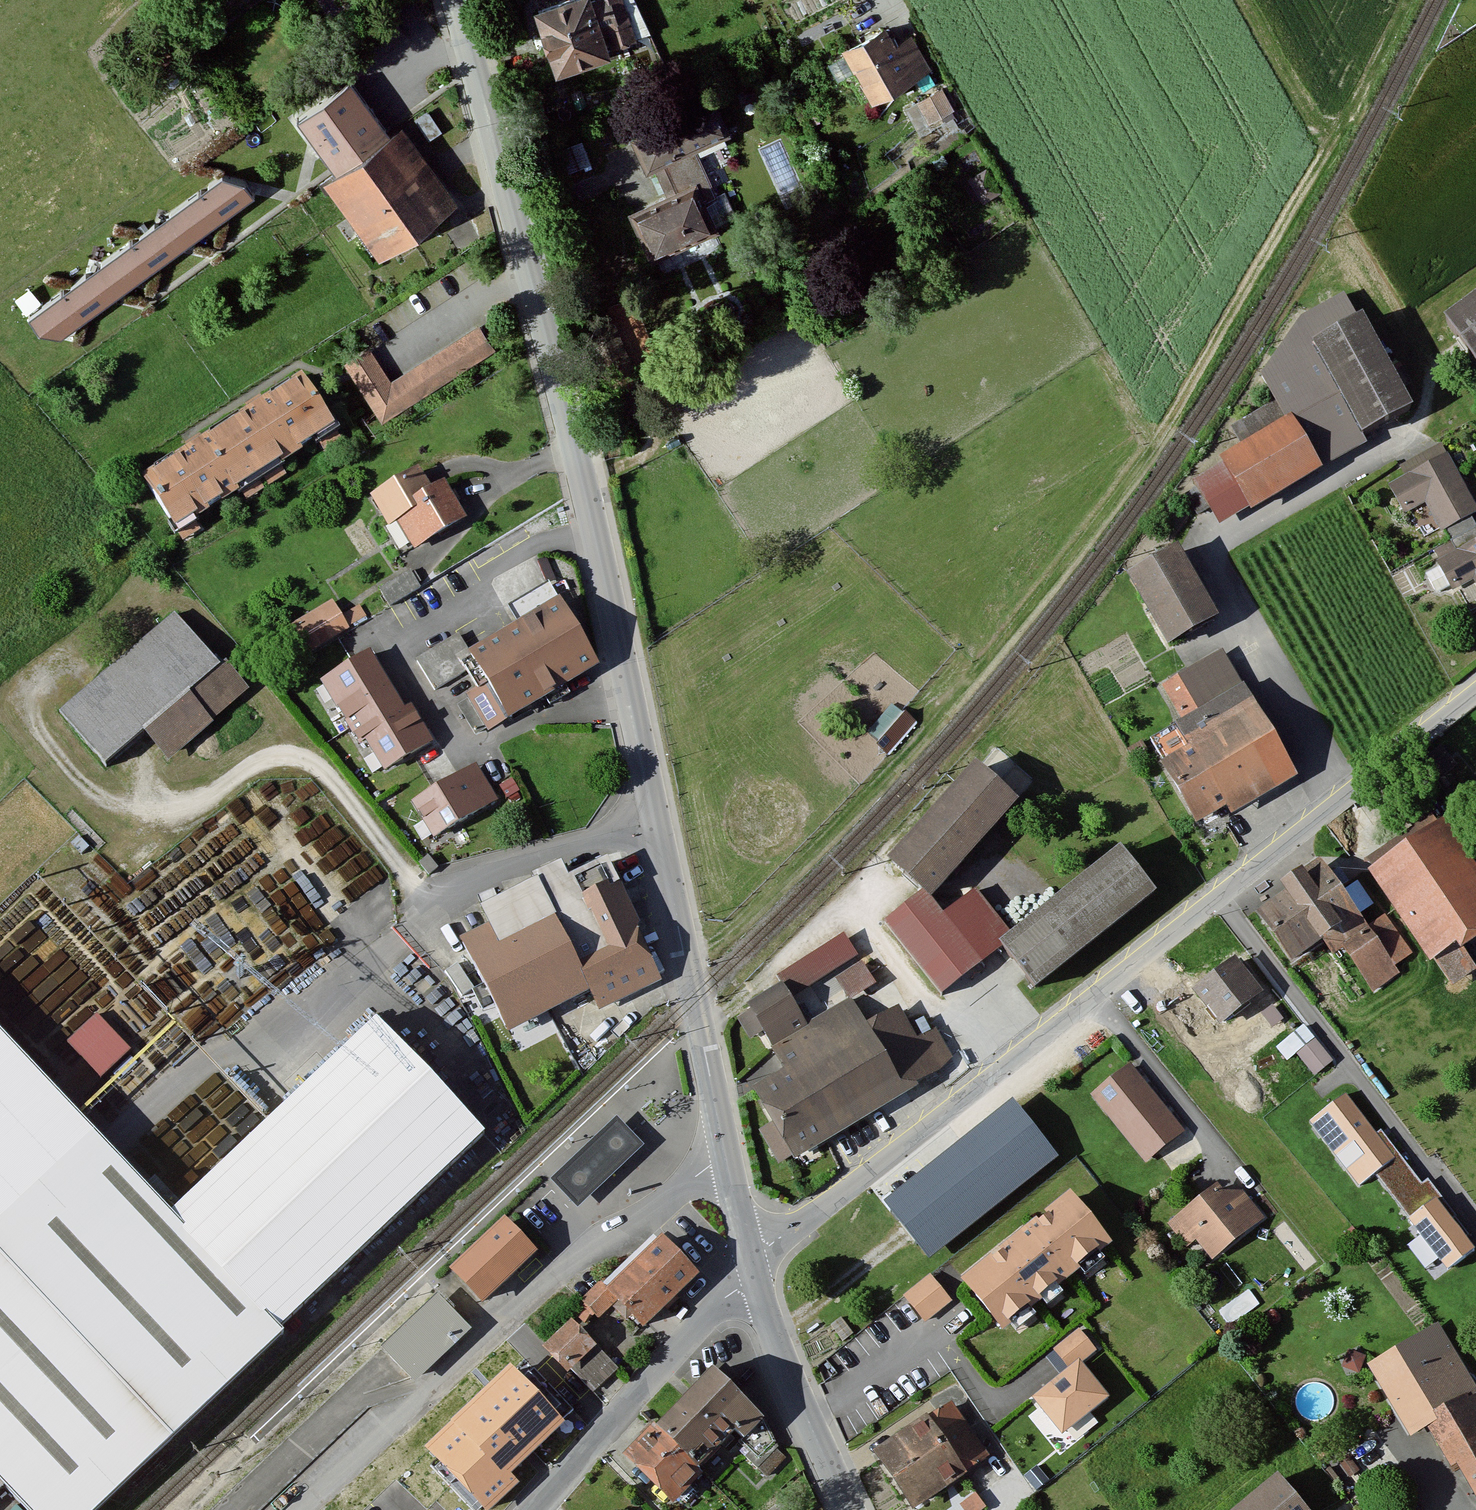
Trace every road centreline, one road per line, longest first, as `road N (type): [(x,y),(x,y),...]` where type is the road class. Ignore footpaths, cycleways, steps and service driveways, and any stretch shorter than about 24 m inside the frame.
road 1 (tertiary): [(756,1262),(721,1156),(655,818),(458,0)]
road 2 (track): [(689,981),(914,744),(1093,520),(1326,153)]
road 3 (residential): [(756,1262),(1475,680)]
road 4 (residential): [(527,1509),(756,1262)]
road 5 (tertiary): [(855,1509),(793,1375),(756,1262)]
road 6 (track): [(1326,153),(1240,0)]
road 7 (track): [(1326,153),(1401,0)]

